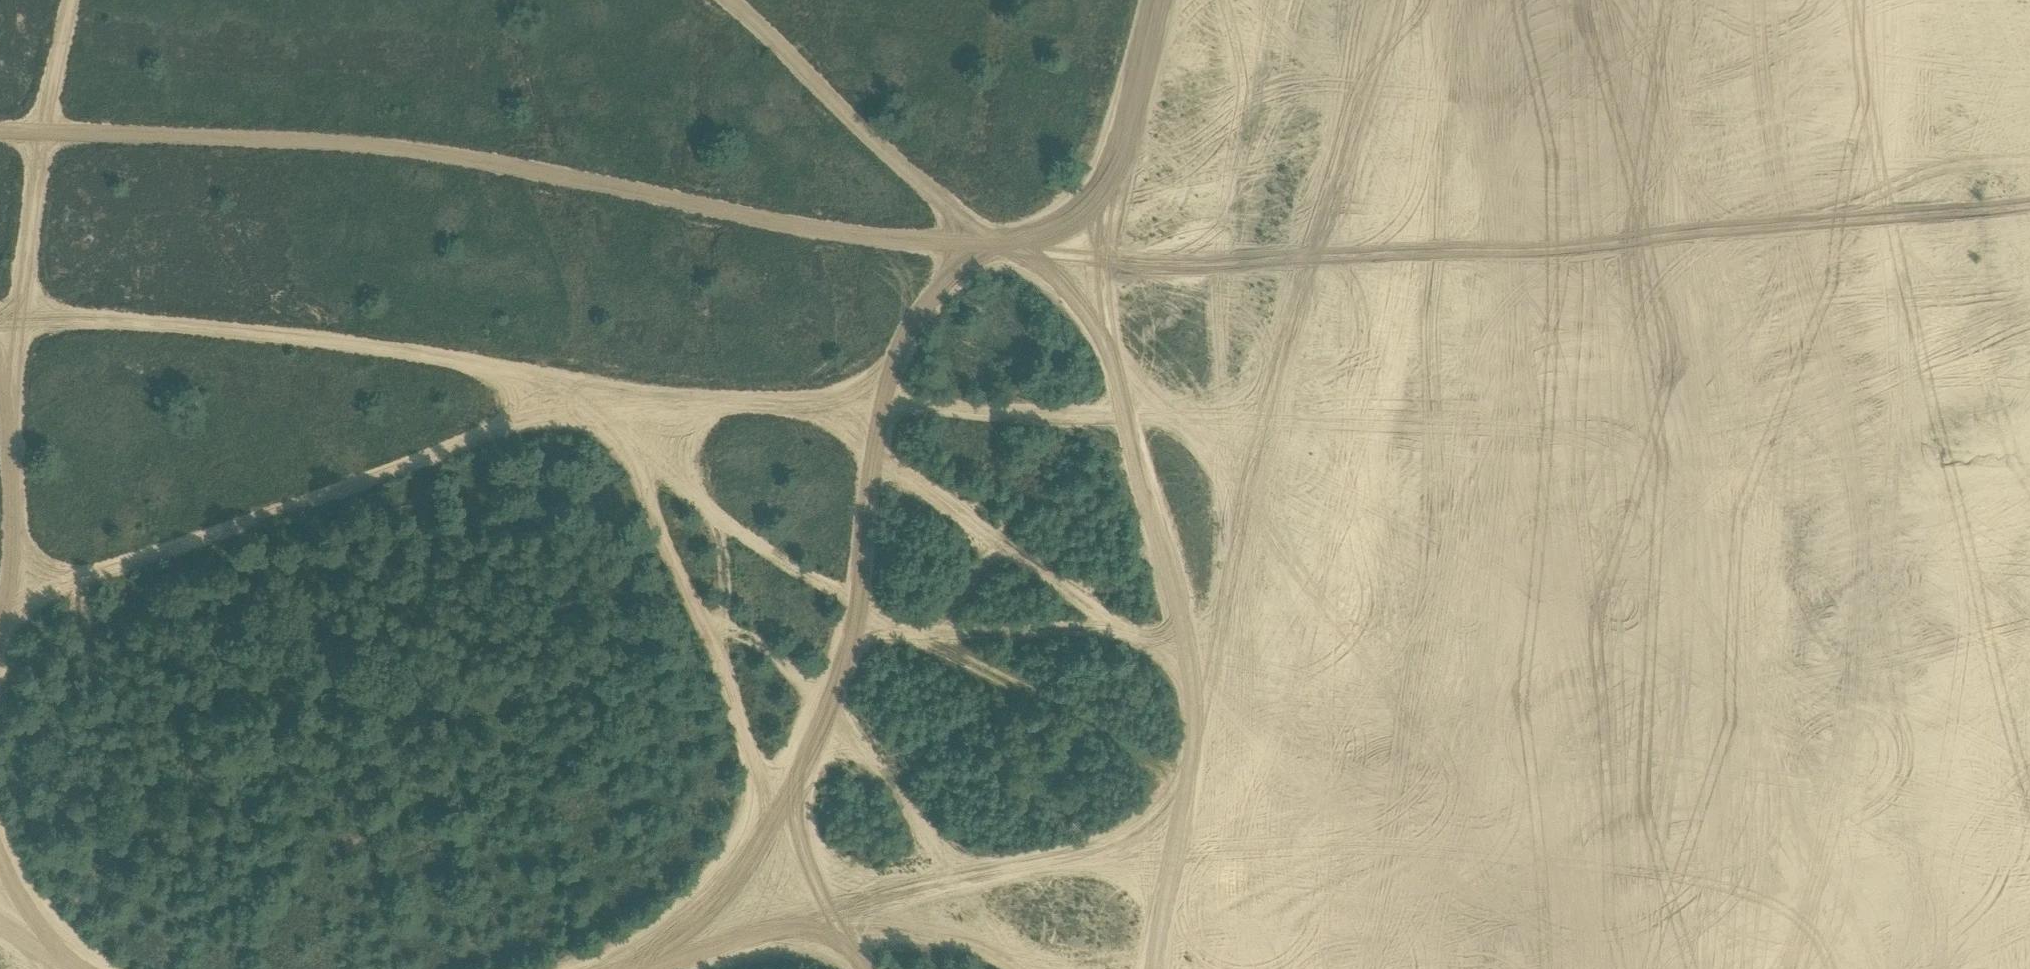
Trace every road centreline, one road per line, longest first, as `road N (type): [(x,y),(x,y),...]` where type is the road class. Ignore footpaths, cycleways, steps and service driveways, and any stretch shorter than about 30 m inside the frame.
road 1 (track): [(1158,968),(1192,695),(1095,259),(1119,130),(1158,0)]

